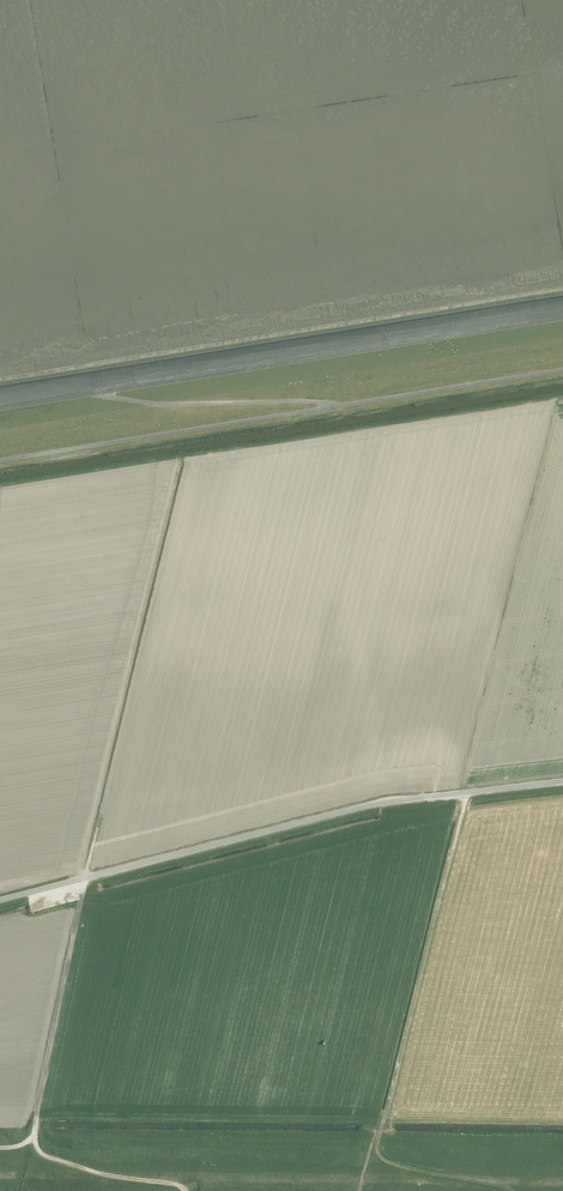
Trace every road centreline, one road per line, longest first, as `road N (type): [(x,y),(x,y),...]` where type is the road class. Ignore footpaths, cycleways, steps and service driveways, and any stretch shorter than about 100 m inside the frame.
road 1 (unclassified): [(562,780),(376,801),(0,898)]

